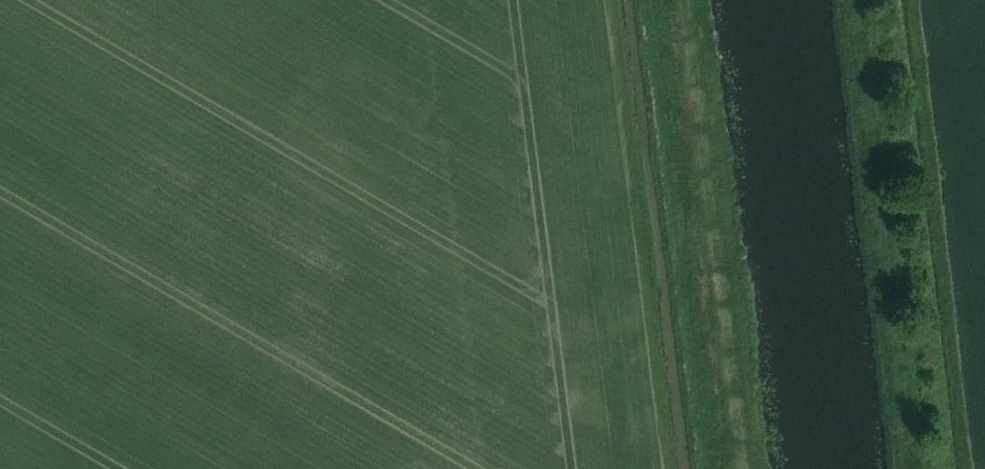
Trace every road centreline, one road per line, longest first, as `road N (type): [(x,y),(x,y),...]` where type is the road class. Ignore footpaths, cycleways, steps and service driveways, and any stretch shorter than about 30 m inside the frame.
road 1 (track): [(856,0),(914,468)]

